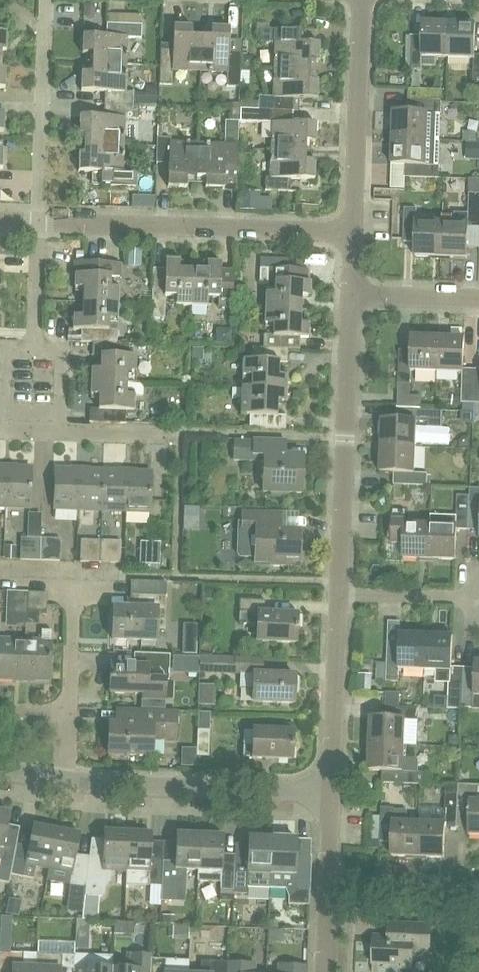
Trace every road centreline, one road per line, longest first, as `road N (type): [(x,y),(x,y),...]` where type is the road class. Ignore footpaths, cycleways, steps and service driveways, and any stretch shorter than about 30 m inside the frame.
road 1 (residential): [(349,231),(41,220)]
road 2 (residential): [(336,595),(346,300)]
road 3 (residential): [(331,790),(66,779)]
road 4 (residential): [(349,231),(359,0)]
road 5 (residential): [(41,220),(46,0)]
road 6 (residential): [(36,431),(41,220)]
road 7 (residential): [(331,790),(336,595)]
road 8 (residential): [(478,898),(327,893)]
road 9 (residential): [(478,600),(336,595)]
road 10 (residential): [(68,712),(76,578)]
road 11 (residential): [(478,303),(346,300)]
road 12 (residential): [(157,433),(36,431)]

